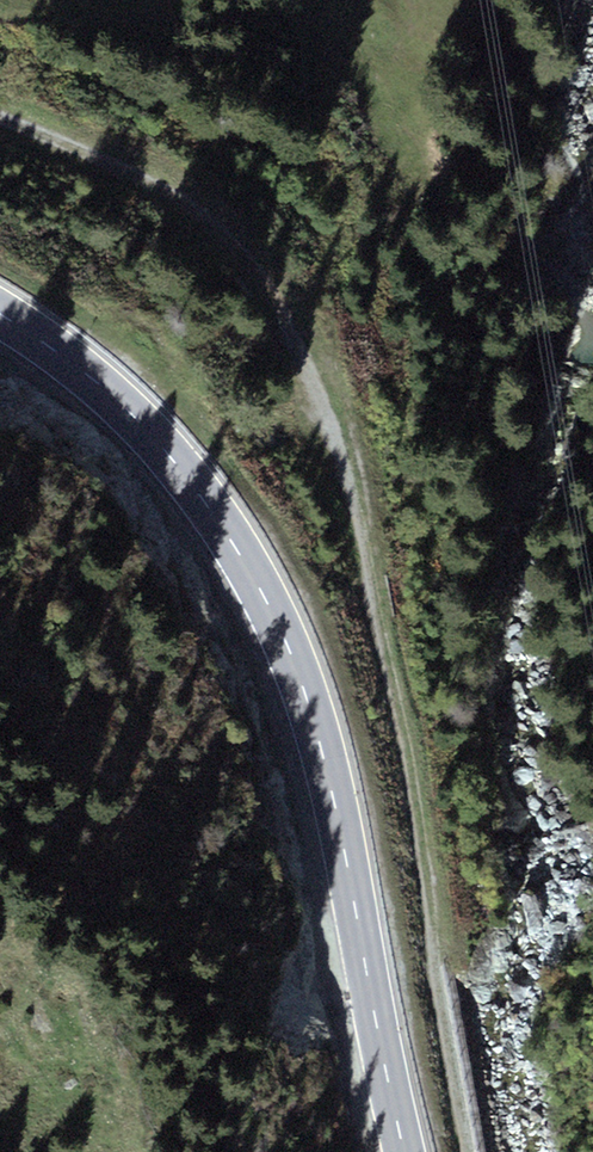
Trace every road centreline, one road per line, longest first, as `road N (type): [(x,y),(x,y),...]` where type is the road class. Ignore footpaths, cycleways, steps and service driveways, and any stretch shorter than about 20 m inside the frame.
road 1 (track): [(0,122),(137,183),(225,236),(290,317),(342,460),(405,717),(475,1151)]
road 2 (primary): [(402,1151),(339,822),(297,676),(238,563),(154,438),(0,322)]

